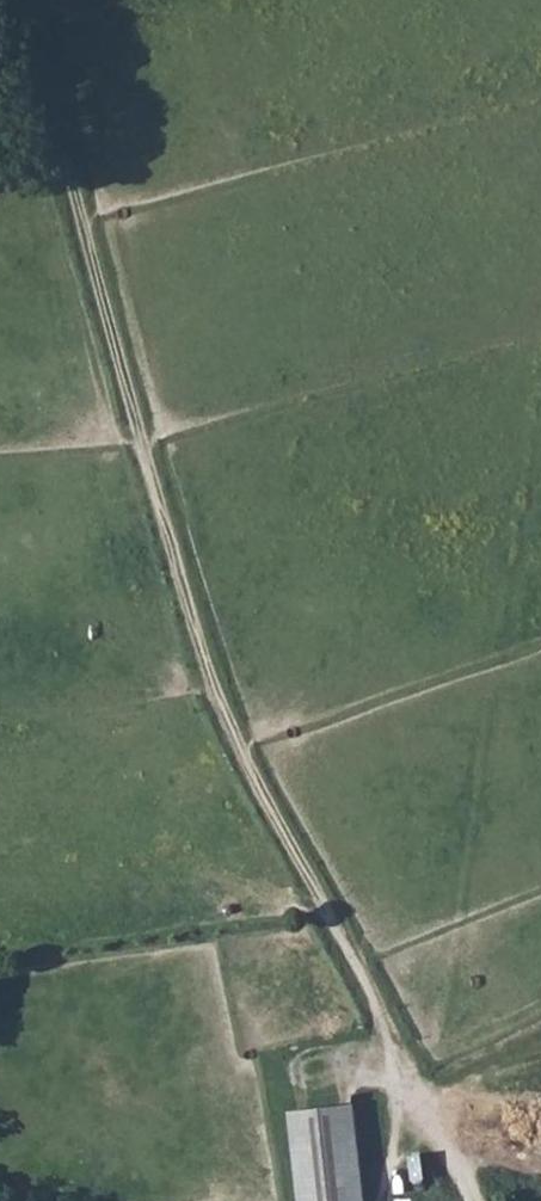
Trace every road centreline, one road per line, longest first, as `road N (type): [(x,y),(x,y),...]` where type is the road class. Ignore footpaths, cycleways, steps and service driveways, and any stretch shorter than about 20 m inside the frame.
road 1 (track): [(470,1200),(225,721),(169,550),(16,0)]

